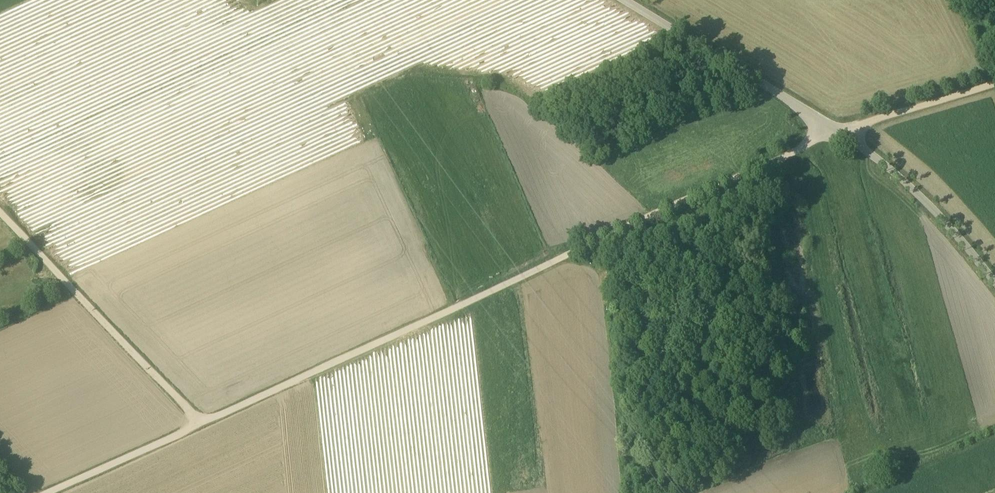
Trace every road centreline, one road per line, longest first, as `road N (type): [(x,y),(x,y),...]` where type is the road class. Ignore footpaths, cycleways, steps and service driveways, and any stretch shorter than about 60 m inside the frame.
road 1 (track): [(200,424),(695,203),(830,132)]
road 2 (unclassified): [(625,0),(883,163),(994,284)]
road 3 (track): [(200,424),(0,211)]
road 4 (track): [(994,81),(830,132)]
road 5 (track): [(47,492),(200,424)]

